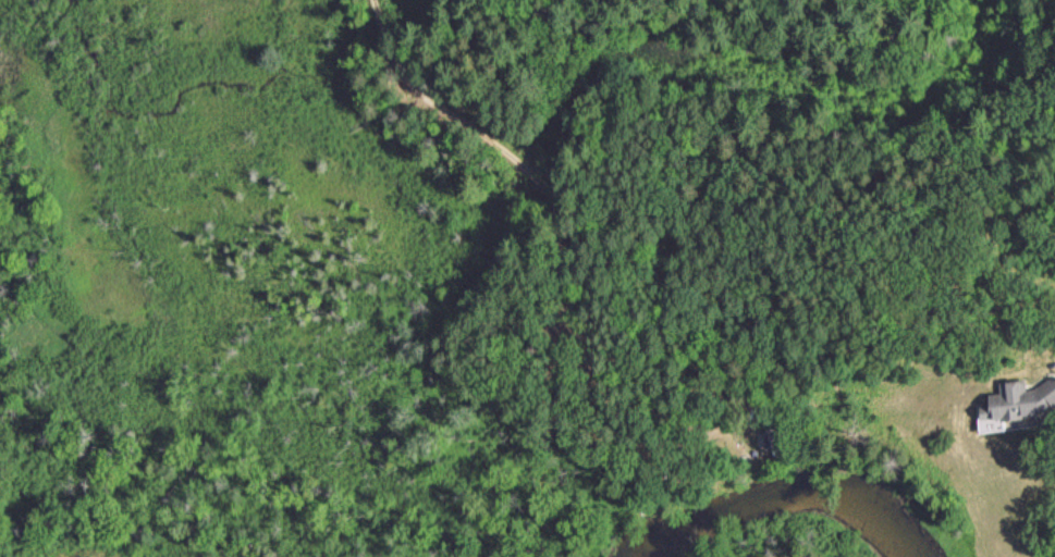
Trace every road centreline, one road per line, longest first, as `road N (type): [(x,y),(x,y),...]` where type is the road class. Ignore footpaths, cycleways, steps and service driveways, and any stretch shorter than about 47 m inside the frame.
road 1 (track): [(736,351),(986,274),(1054,212)]

